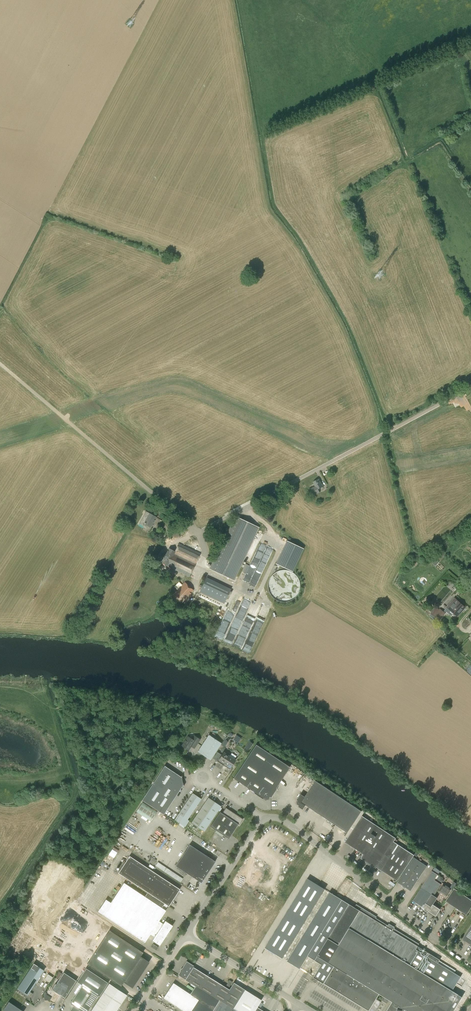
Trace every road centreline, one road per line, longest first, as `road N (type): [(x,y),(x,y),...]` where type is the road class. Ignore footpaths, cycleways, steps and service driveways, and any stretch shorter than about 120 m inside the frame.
road 1 (unclassified): [(470,385),(201,533),(0,364)]
road 2 (unclassified): [(263,820),(281,819),(470,963)]
road 3 (unclassified): [(186,935),(263,820)]
road 4 (unclassified): [(298,1005),(186,935)]

